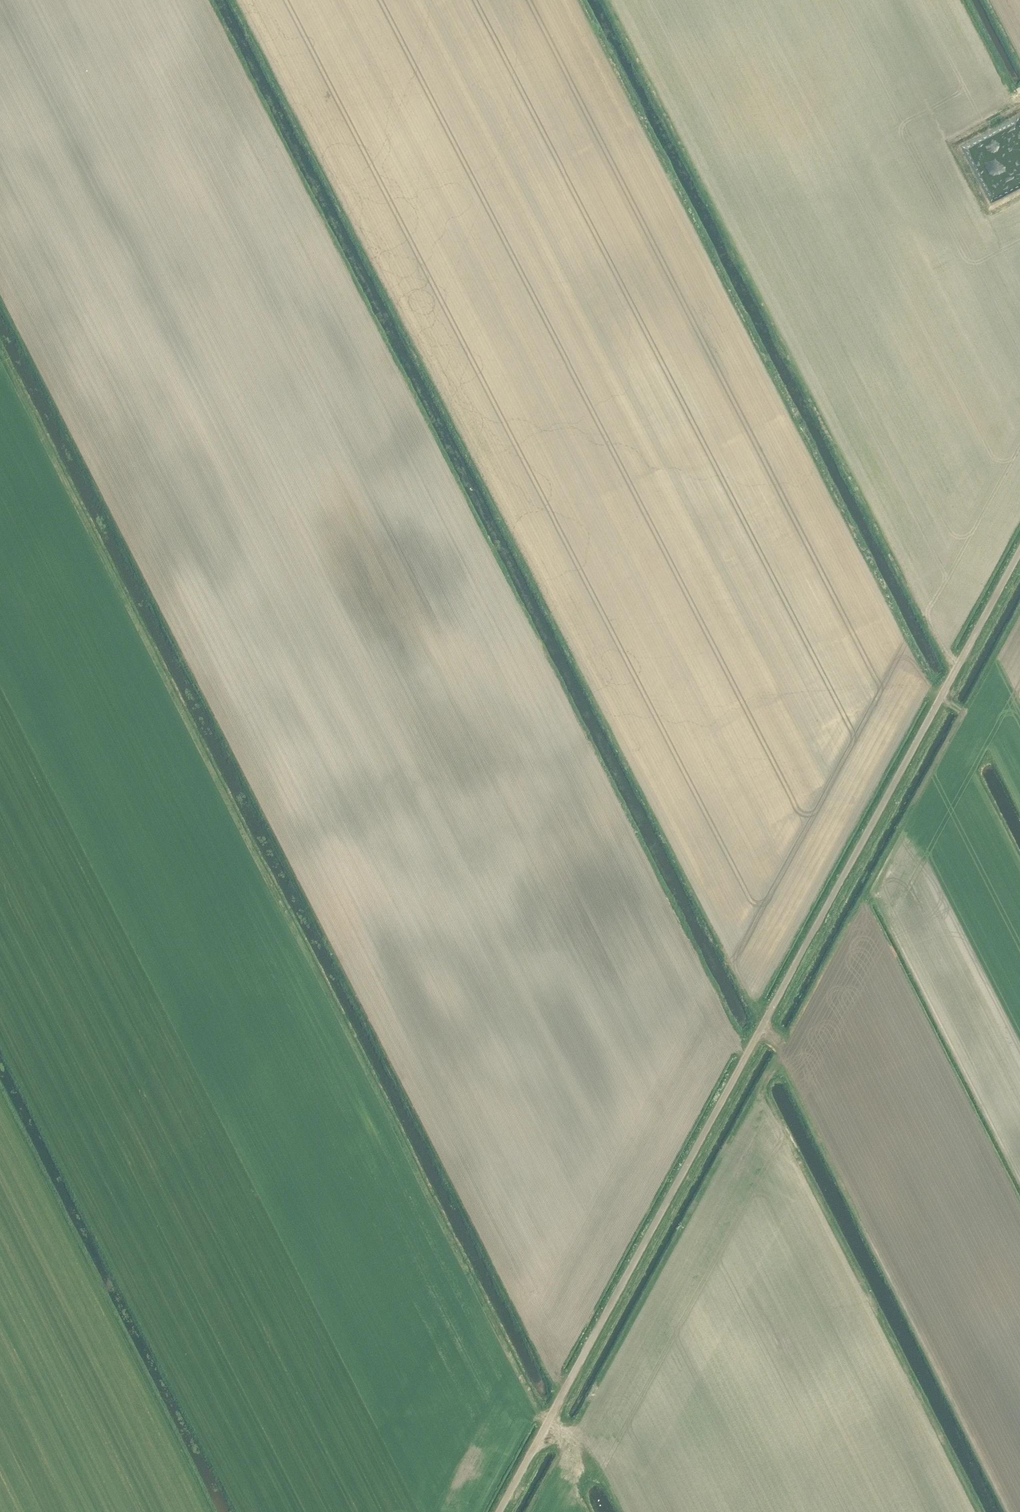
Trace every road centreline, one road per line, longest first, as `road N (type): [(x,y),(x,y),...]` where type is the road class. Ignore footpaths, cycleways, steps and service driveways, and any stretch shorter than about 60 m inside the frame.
road 1 (unclassified): [(498,1511),(1019,551)]

